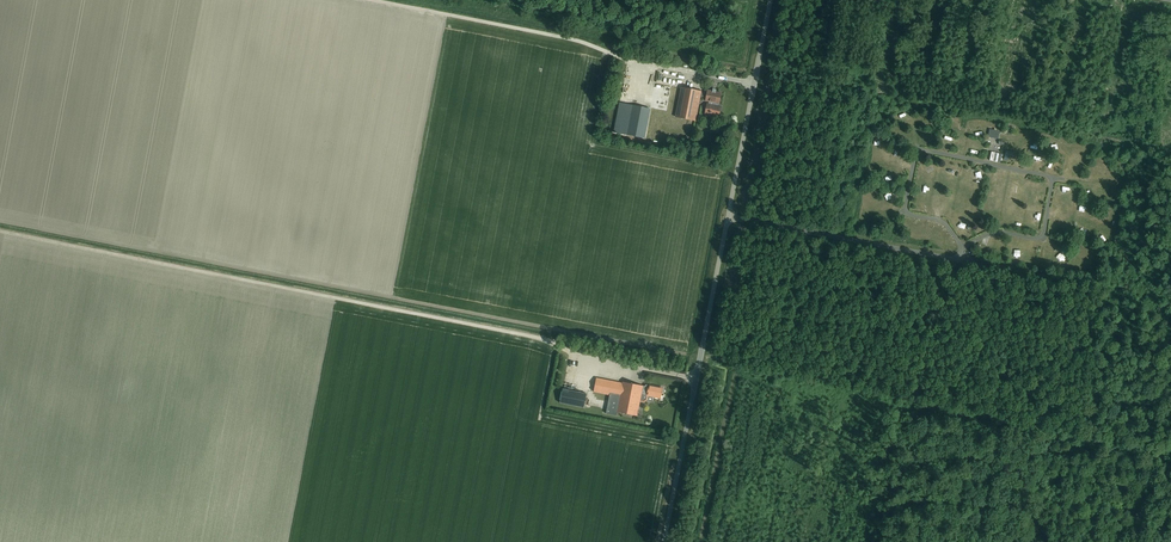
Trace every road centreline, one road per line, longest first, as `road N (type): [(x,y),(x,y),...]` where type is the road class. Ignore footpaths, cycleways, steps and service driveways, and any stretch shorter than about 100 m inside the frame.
road 1 (unclassified): [(664,541),(770,0)]
road 2 (track): [(699,541),(735,366),(701,355)]
road 3 (track): [(1170,299),(973,262)]

